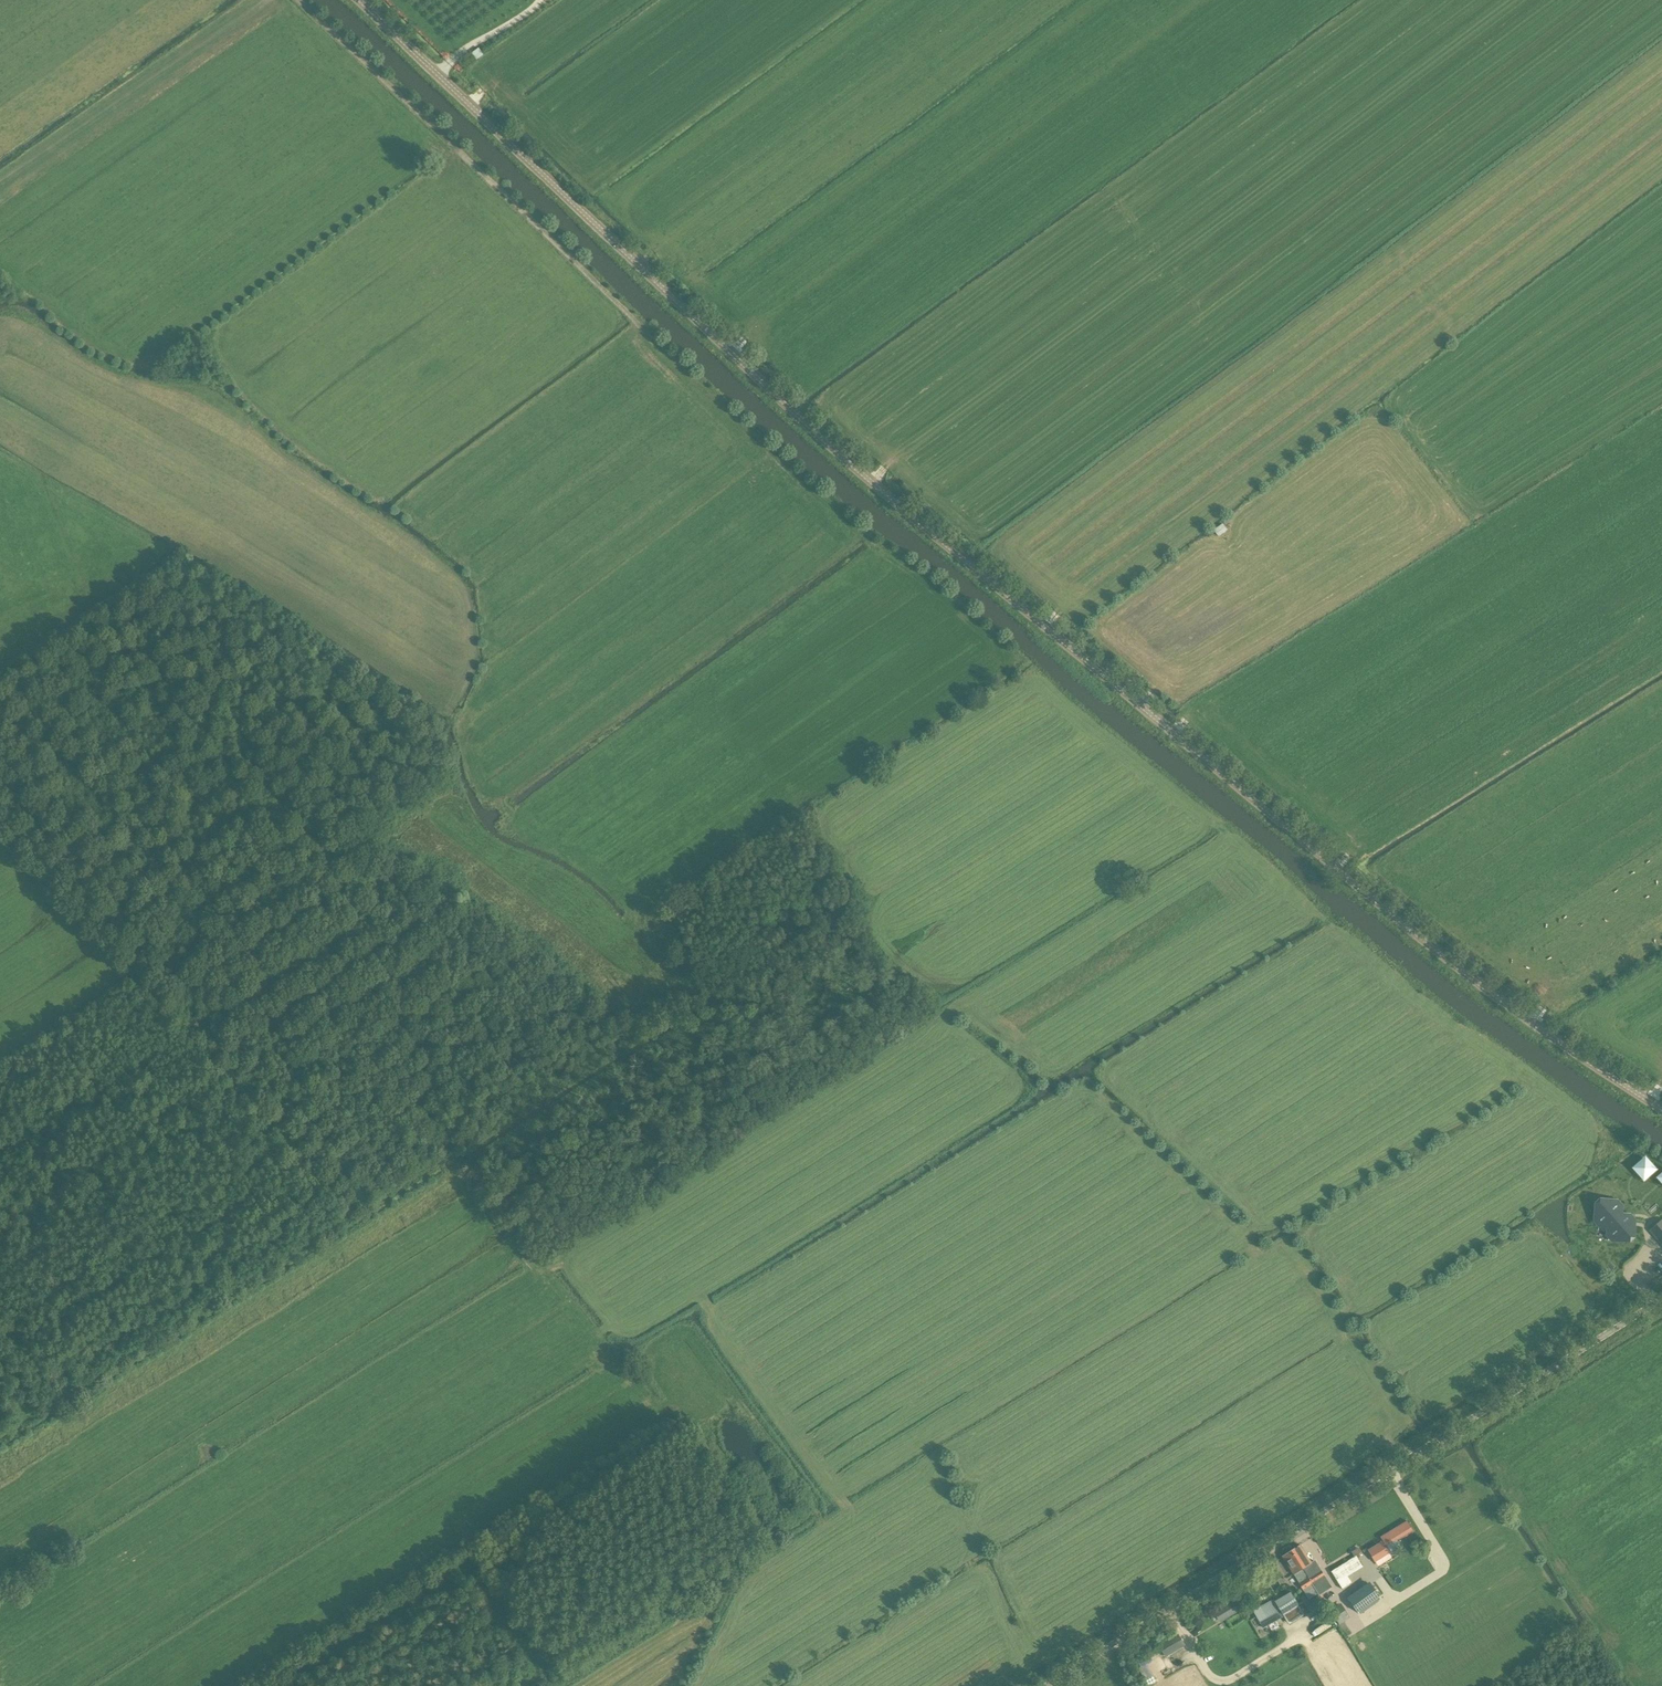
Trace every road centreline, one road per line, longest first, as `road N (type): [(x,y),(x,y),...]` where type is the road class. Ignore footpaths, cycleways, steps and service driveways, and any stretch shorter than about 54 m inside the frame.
road 1 (track): [(298,0),(864,537),(957,606),(1401,988),(1567,1106),(1649,1193)]
road 2 (tertiary): [(1661,1109),(1484,989),(846,459),(360,0)]
road 3 (unclassified): [(1047,1685),(1661,1301)]
road 4 (track): [(0,1118),(91,1062),(127,1026),(146,945),(136,898),(152,869),(169,853),(297,786),(371,710)]
road 5 (track): [(0,1438),(352,1215)]
road 6 (track): [(253,0),(0,172)]

